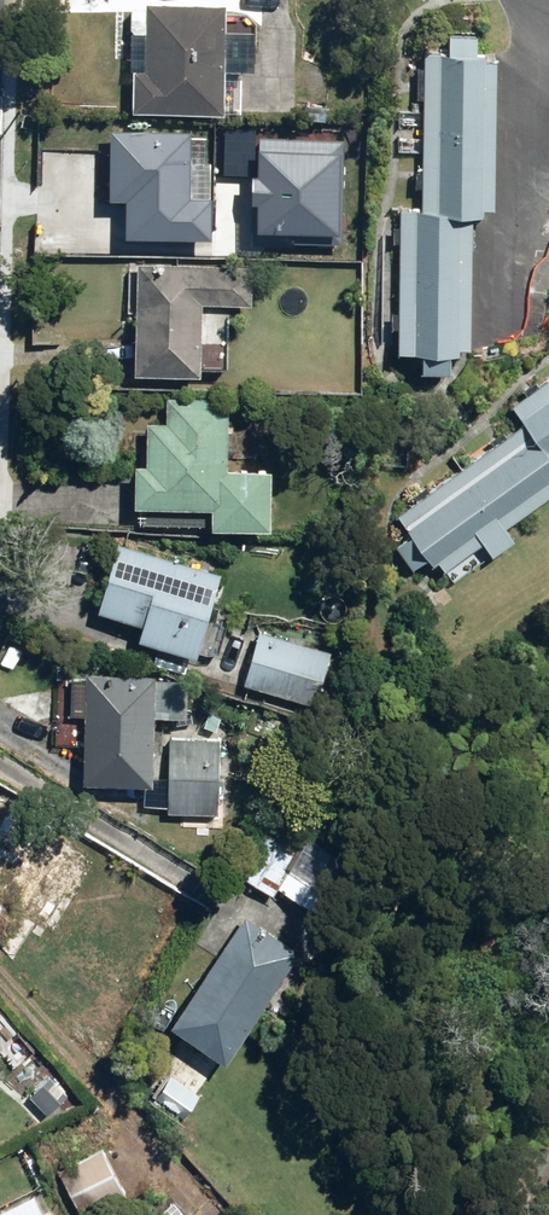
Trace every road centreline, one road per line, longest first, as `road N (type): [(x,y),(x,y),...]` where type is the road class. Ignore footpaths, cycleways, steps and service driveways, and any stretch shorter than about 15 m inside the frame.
road 1 (residential): [(528,16),(515,340)]

